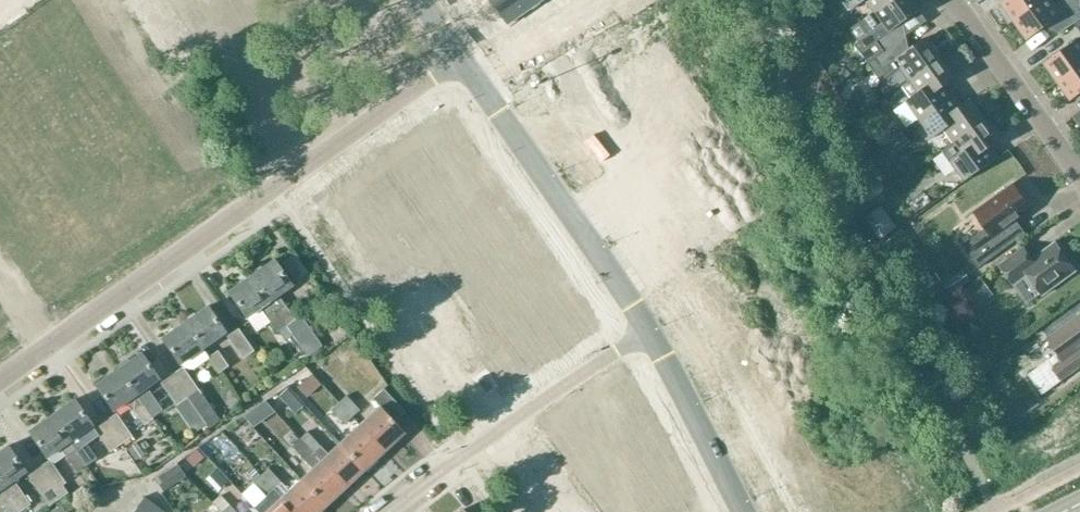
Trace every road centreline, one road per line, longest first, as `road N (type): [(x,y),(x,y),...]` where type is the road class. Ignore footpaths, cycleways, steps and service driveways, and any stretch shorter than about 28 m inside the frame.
road 1 (residential): [(395,511),(463,456),(650,335)]
road 2 (residential): [(480,84),(650,335)]
road 3 (residential): [(51,345),(273,189)]
road 4 (residential): [(461,56),(273,189)]
road 5 (residential): [(1079,179),(950,0)]
road 6 (residential): [(650,335),(748,511)]
road 7 (residential): [(593,0),(480,84)]

